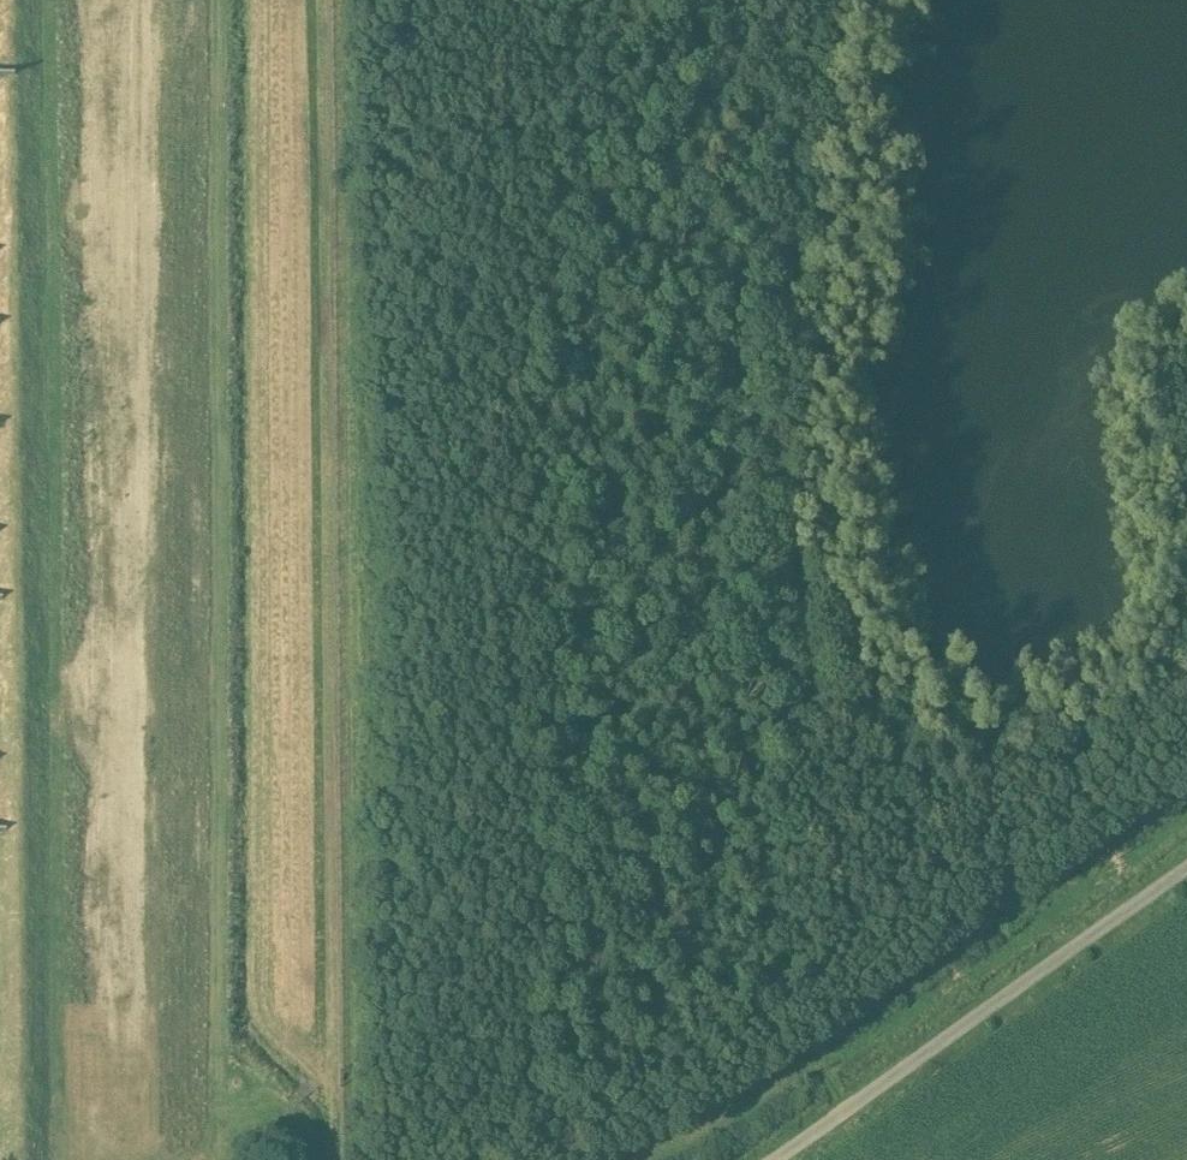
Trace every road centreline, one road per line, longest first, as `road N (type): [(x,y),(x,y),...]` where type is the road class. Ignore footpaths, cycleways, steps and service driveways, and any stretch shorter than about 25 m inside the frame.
road 1 (unclassified): [(770,1159),(1186,869)]

